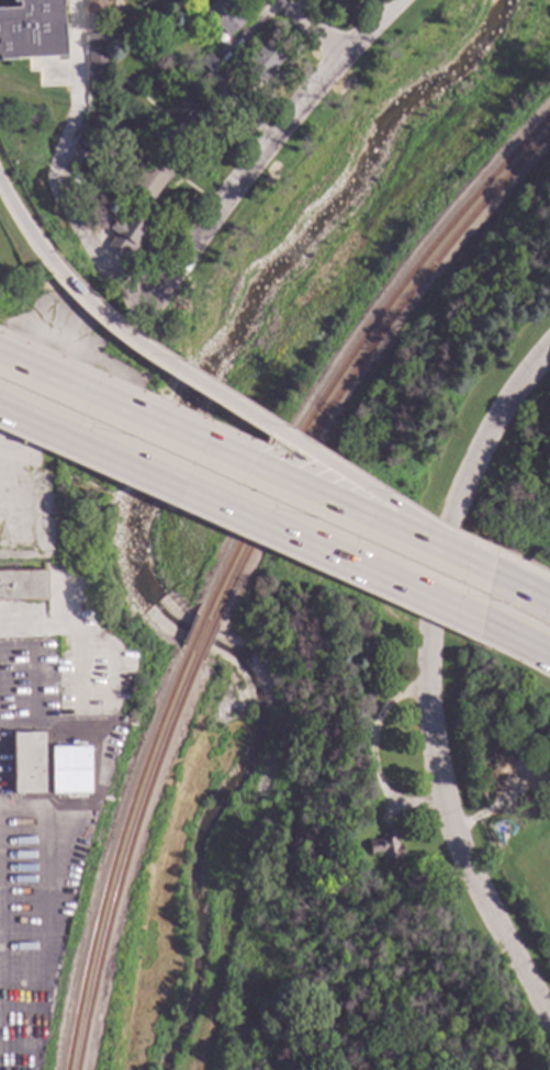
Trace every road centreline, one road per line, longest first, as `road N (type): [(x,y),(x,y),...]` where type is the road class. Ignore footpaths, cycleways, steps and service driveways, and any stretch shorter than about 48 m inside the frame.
road 1 (motorway): [(486,618),(0,397)]
road 2 (motorway): [(0,438),(467,644)]
road 3 (tertiary): [(433,627),(433,732),(451,830),(549,1018)]
road 4 (residential): [(393,0),(316,79),(183,278),(167,296),(154,296)]
road 5 (tertiary): [(549,345),(468,466),(447,522)]

